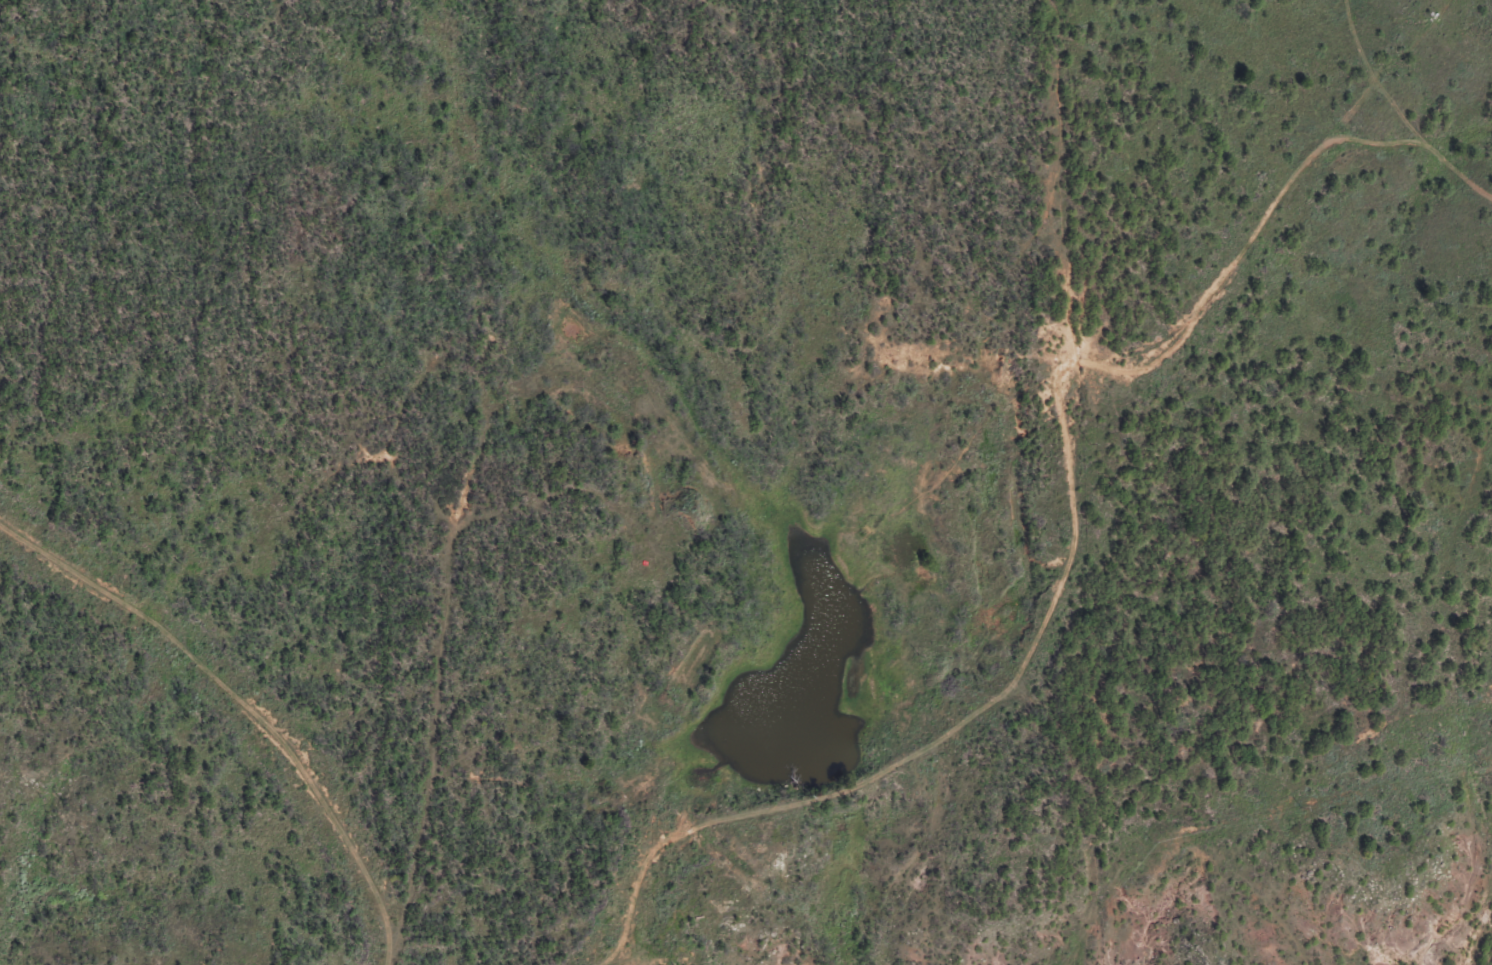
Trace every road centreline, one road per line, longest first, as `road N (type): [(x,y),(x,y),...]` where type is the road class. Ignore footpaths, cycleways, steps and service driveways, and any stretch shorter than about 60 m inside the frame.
road 1 (residential): [(1072,964),(1072,731),(1031,562),(1031,413),(1098,254),(1089,0)]
road 2 (residential): [(0,568),(40,613),(66,618),(306,834),(377,926),(377,964)]

